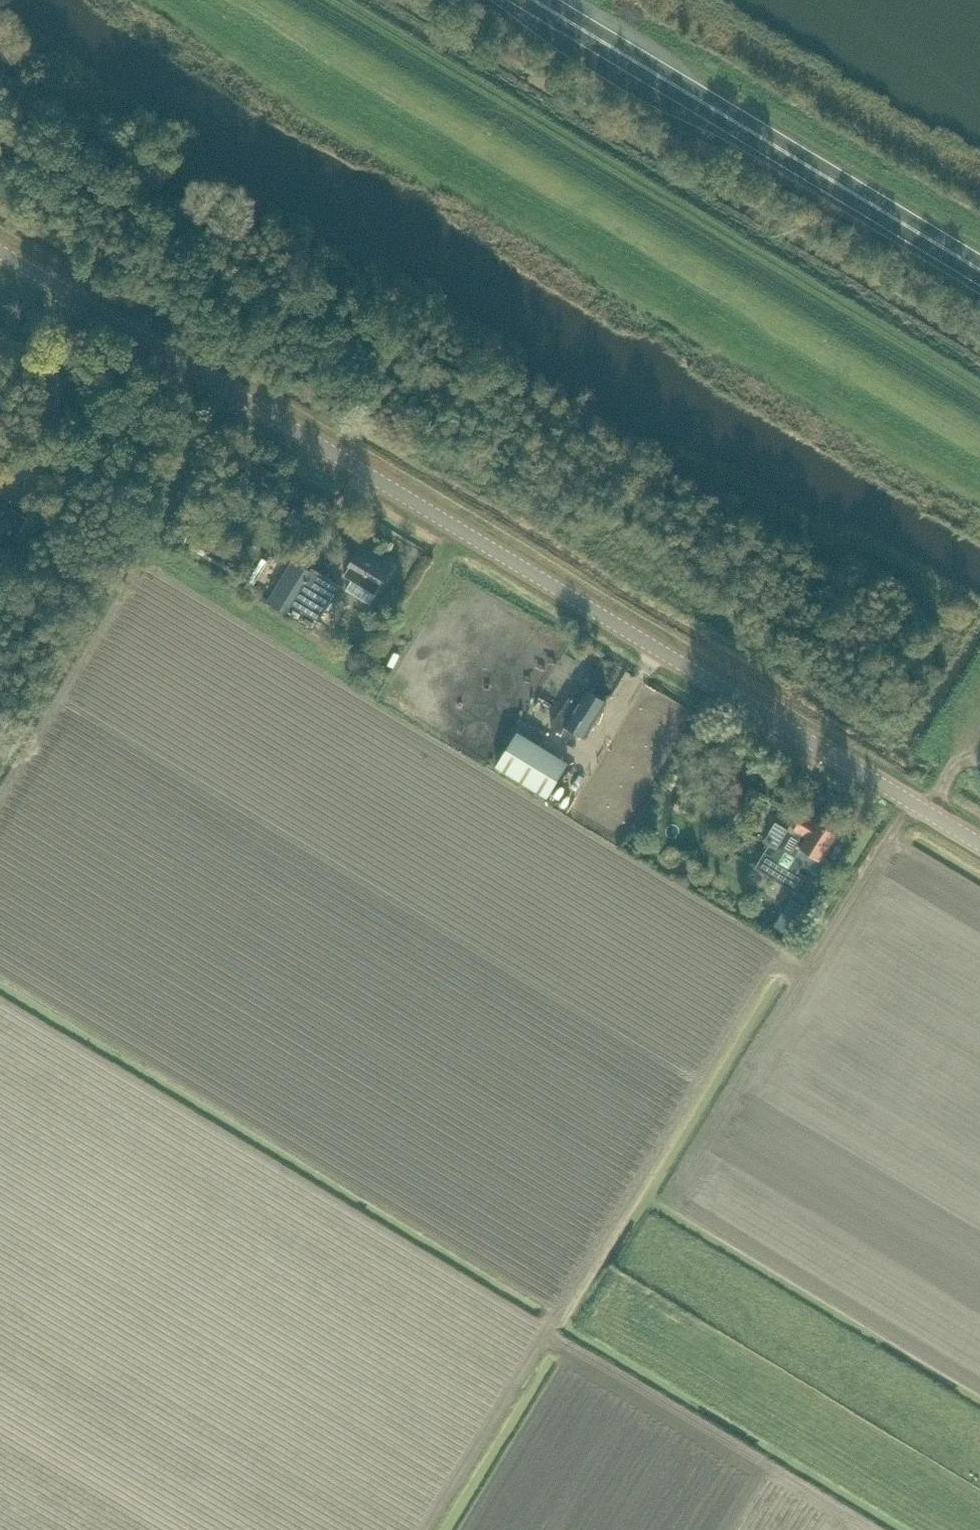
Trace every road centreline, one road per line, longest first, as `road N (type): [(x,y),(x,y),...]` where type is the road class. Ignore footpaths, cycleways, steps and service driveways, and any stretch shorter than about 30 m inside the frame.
road 1 (unclassified): [(979,844),(0,251)]
road 2 (primary): [(979,270),(534,0)]

